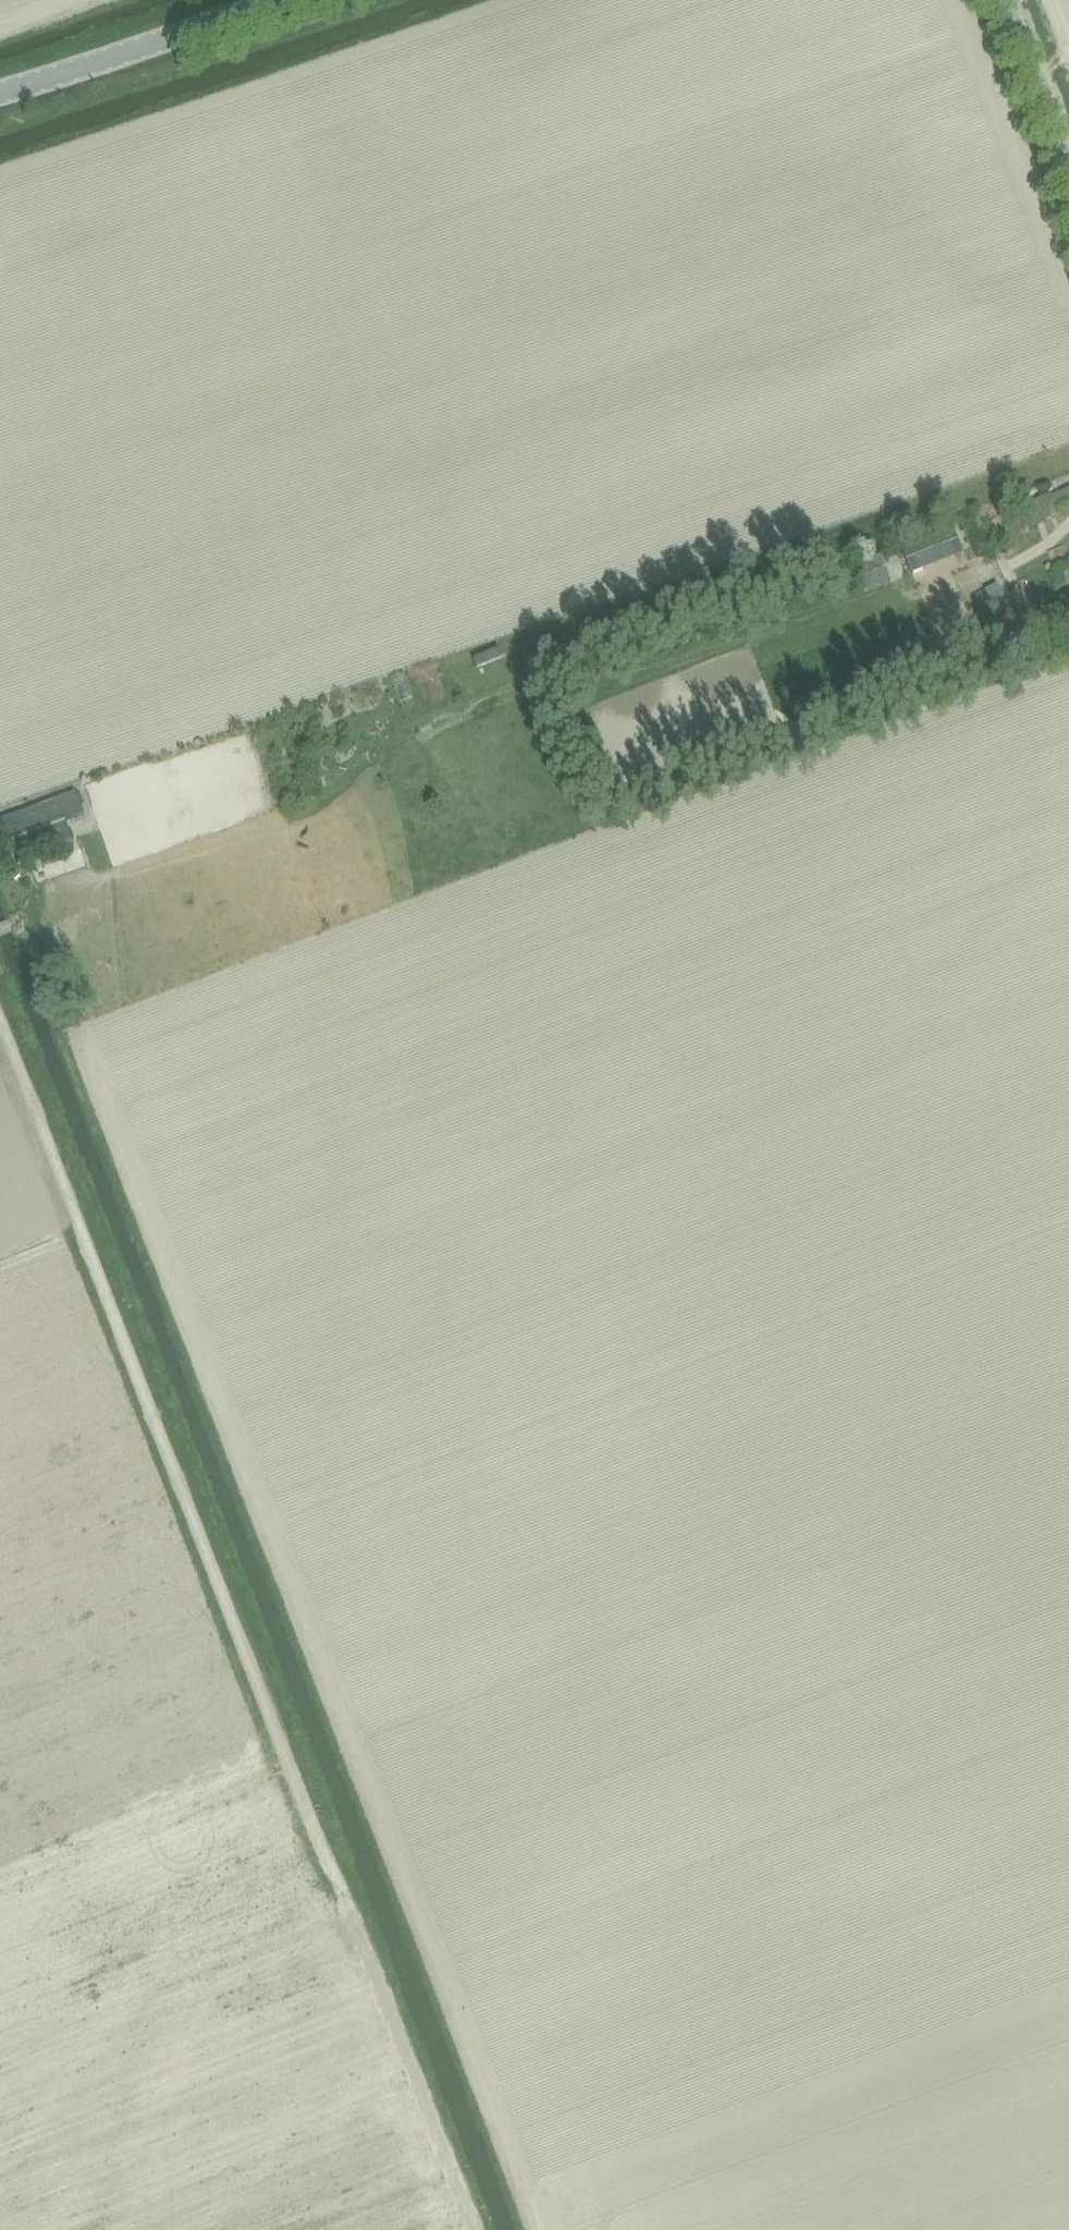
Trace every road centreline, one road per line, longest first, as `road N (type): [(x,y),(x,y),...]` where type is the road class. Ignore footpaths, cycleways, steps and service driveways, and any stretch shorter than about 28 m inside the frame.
road 1 (unclassified): [(0,95),(299,0)]
road 2 (unclassified): [(1068,161),(1006,0)]

